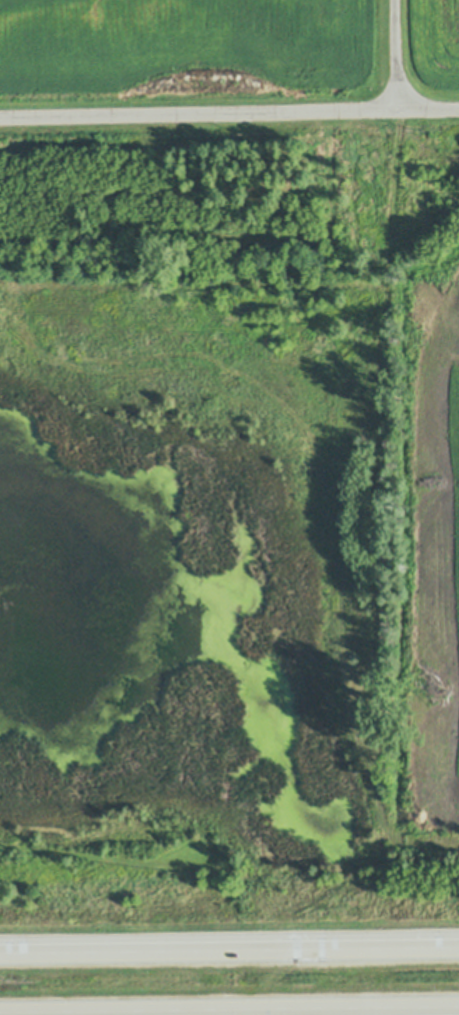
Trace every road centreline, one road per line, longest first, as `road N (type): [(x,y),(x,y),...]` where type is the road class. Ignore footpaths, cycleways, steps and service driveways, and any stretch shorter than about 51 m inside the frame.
road 1 (residential): [(458,109),(0,118)]
road 2 (motorway): [(458,954),(0,956)]
road 3 (motorway): [(148,1014),(458,1010)]

